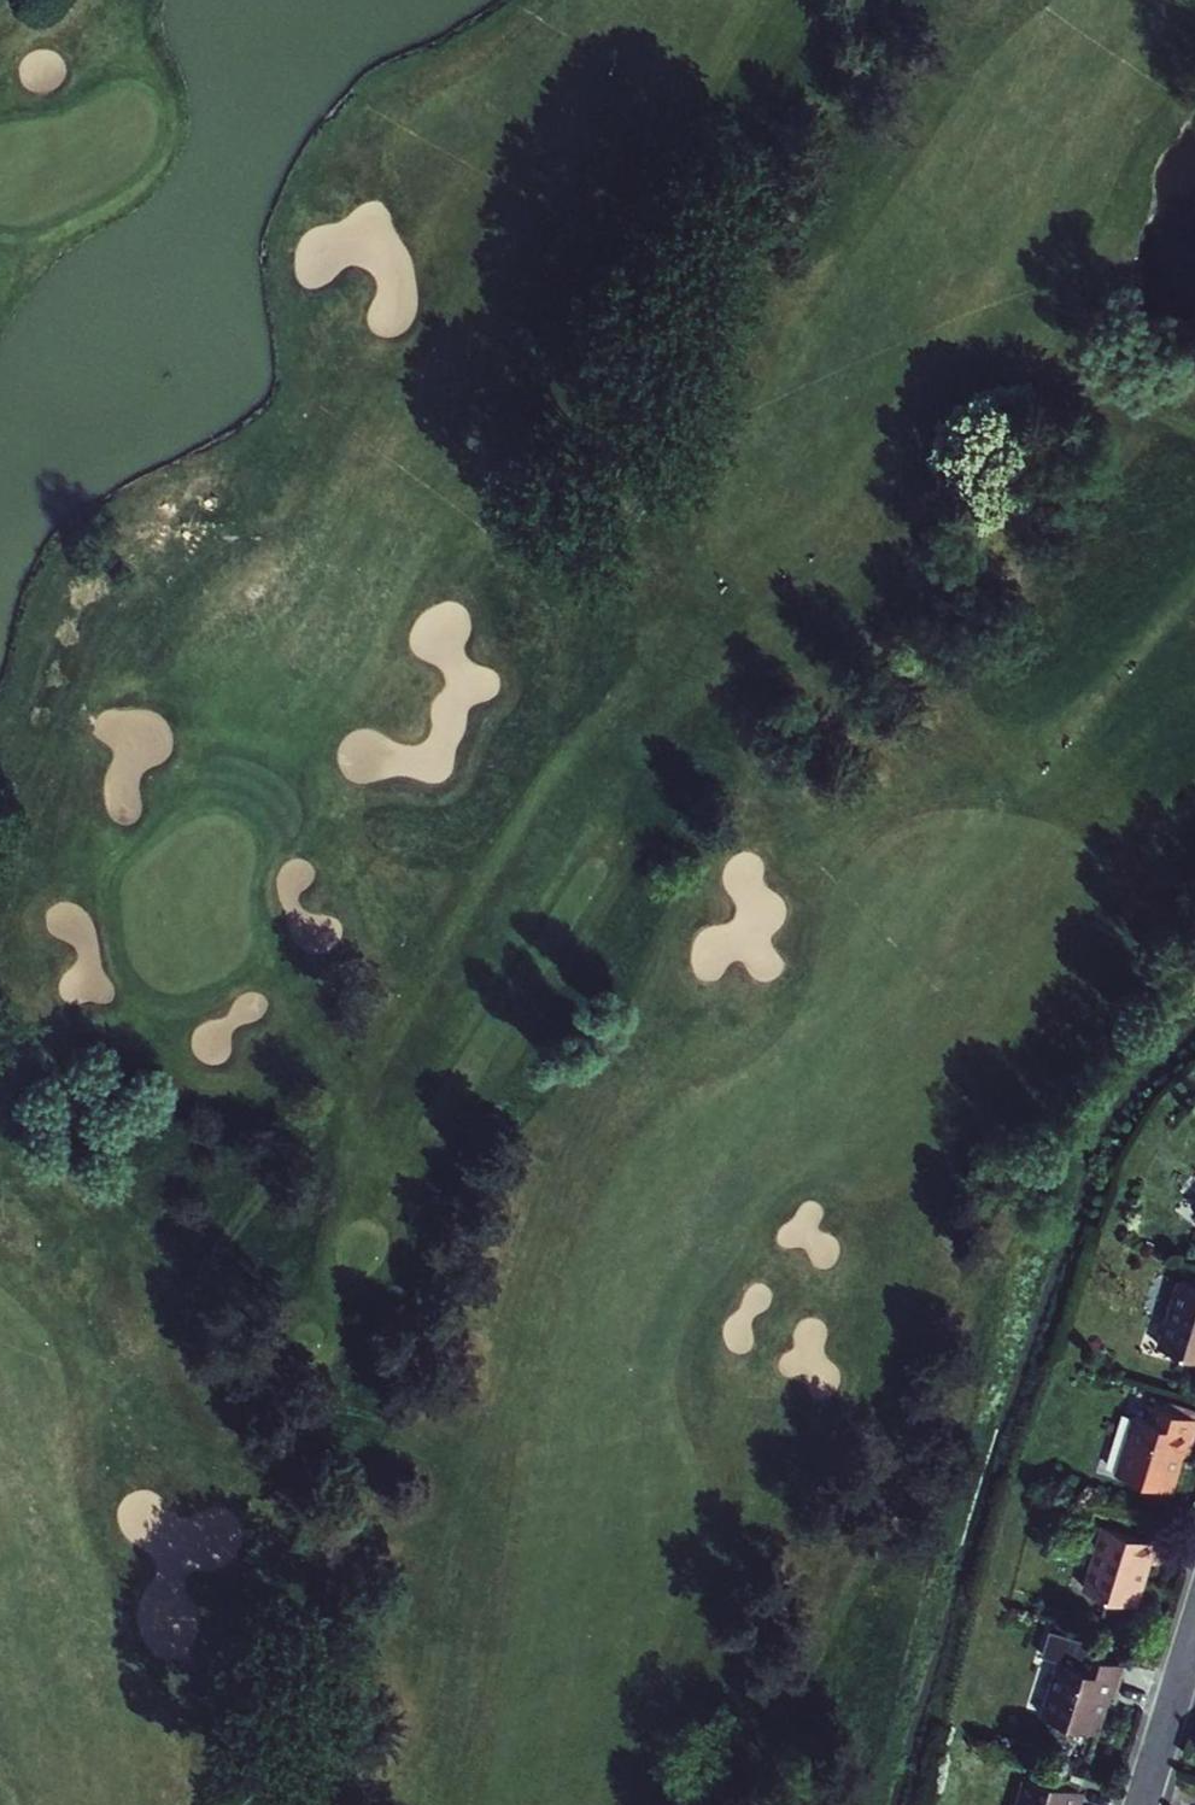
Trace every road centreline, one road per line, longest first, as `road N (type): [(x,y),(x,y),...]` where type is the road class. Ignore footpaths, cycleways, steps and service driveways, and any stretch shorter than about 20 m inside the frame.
road 1 (residential): [(1194,1633),(1144,1804)]

